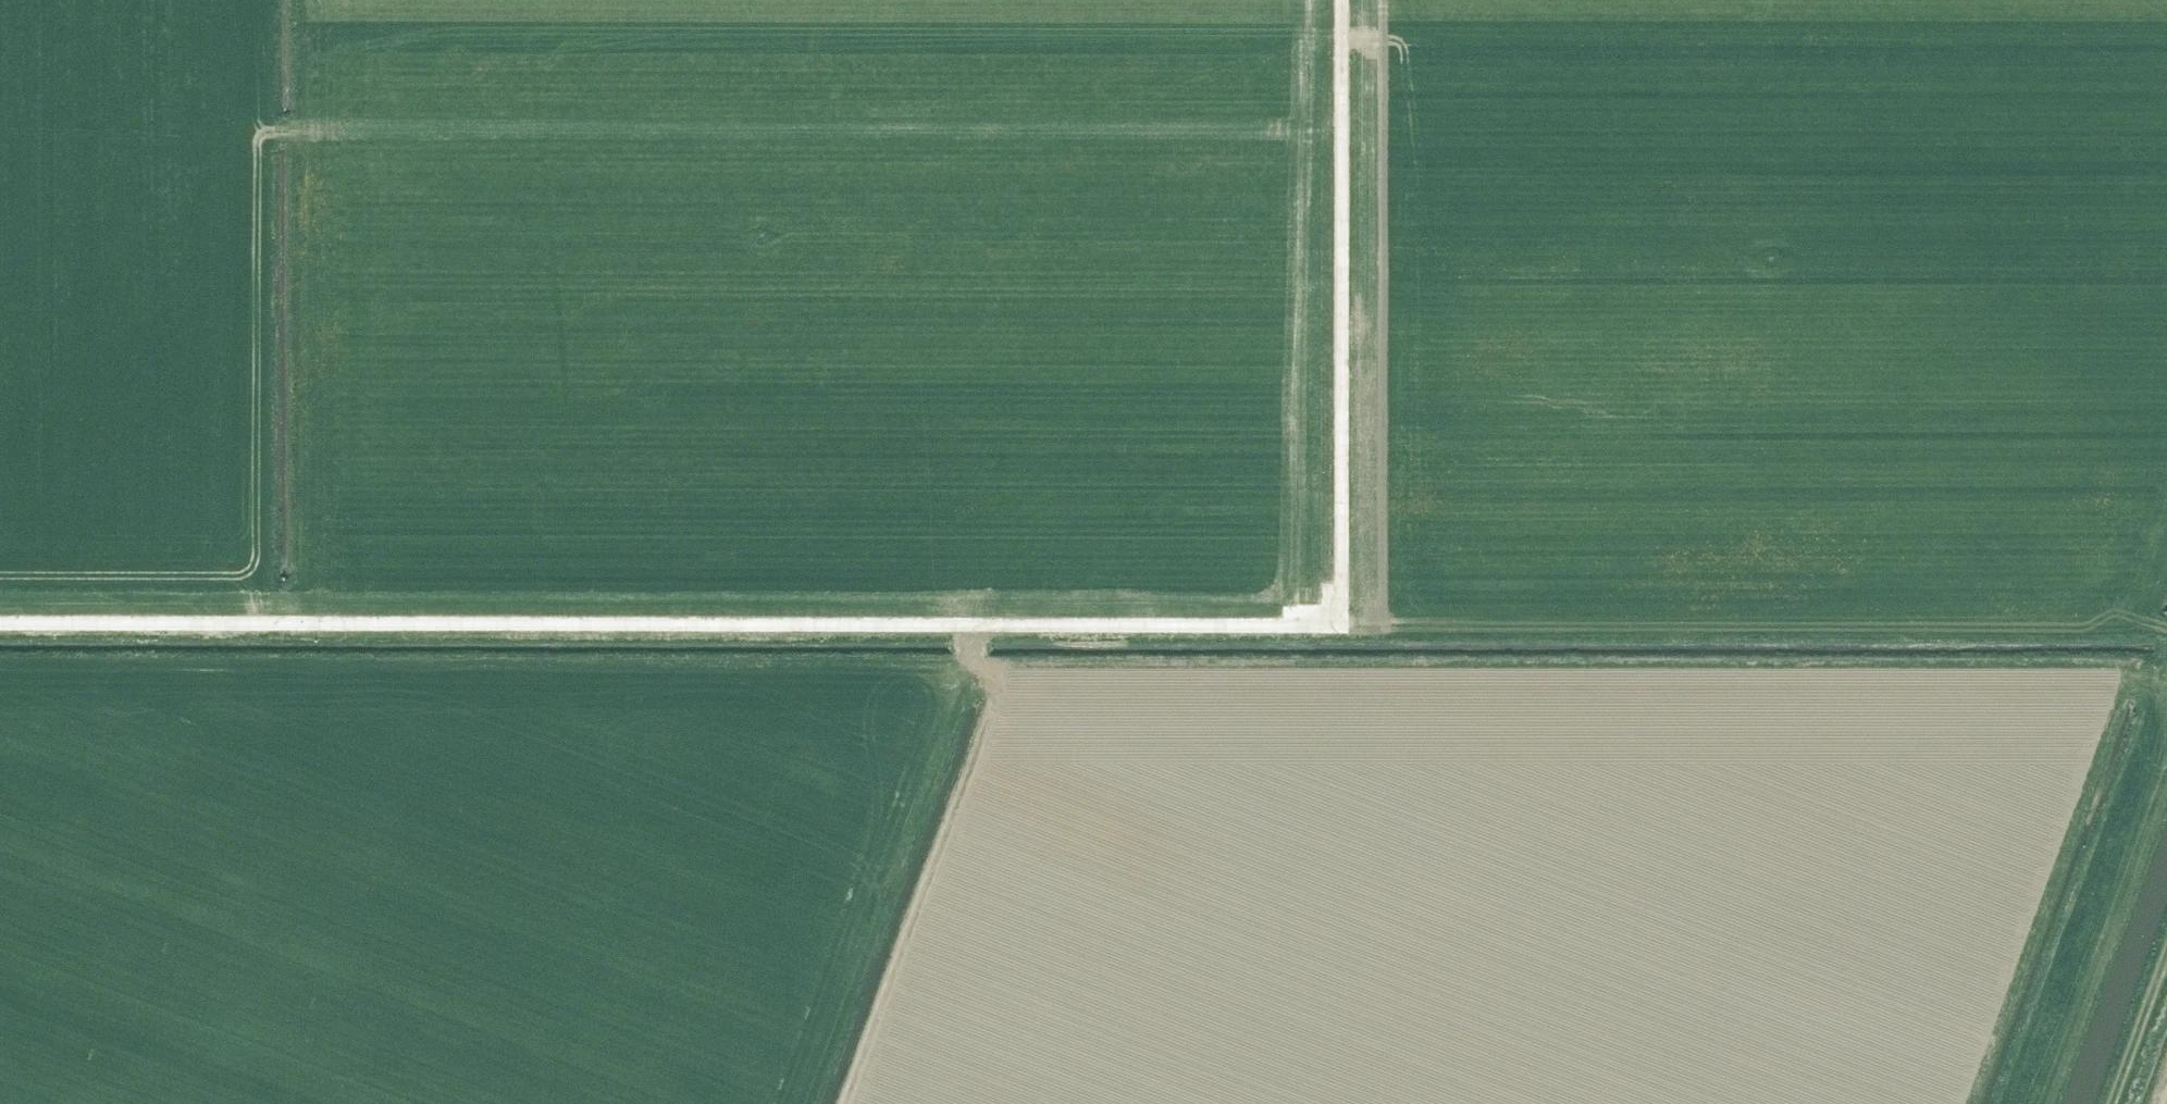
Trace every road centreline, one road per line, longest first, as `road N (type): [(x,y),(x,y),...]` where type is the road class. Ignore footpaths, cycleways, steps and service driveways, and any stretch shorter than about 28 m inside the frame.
road 1 (track): [(2118,1103),(2166,968)]

